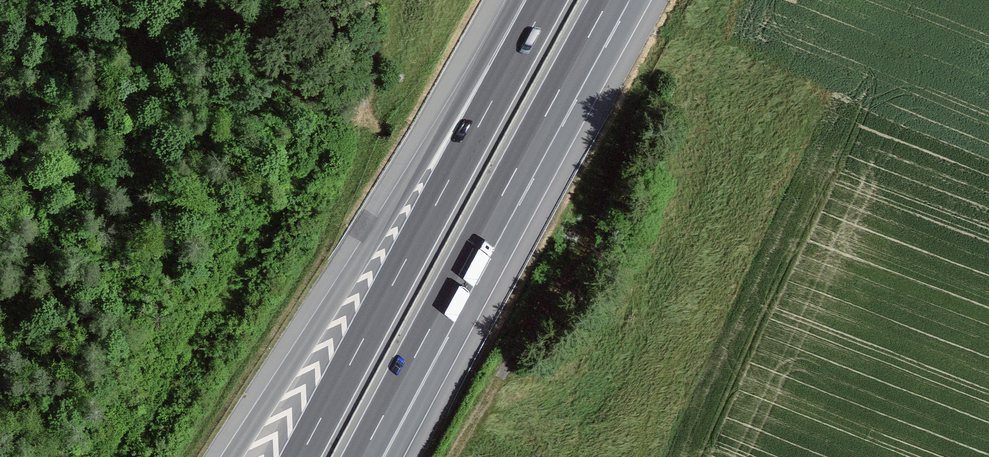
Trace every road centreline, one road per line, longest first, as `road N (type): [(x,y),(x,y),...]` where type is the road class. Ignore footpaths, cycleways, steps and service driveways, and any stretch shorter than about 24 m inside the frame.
road 1 (motorway): [(537,0),(232,456)]
road 2 (motorway): [(547,0),(300,456)]
road 3 (motorway): [(430,329),(609,0)]
road 4 (track): [(454,456),(573,235)]
road 5 (motorway): [(361,456),(430,329)]
road 6 (track): [(379,137),(362,117),(367,0)]
road 7 (motorway): [(378,456),(430,329)]

